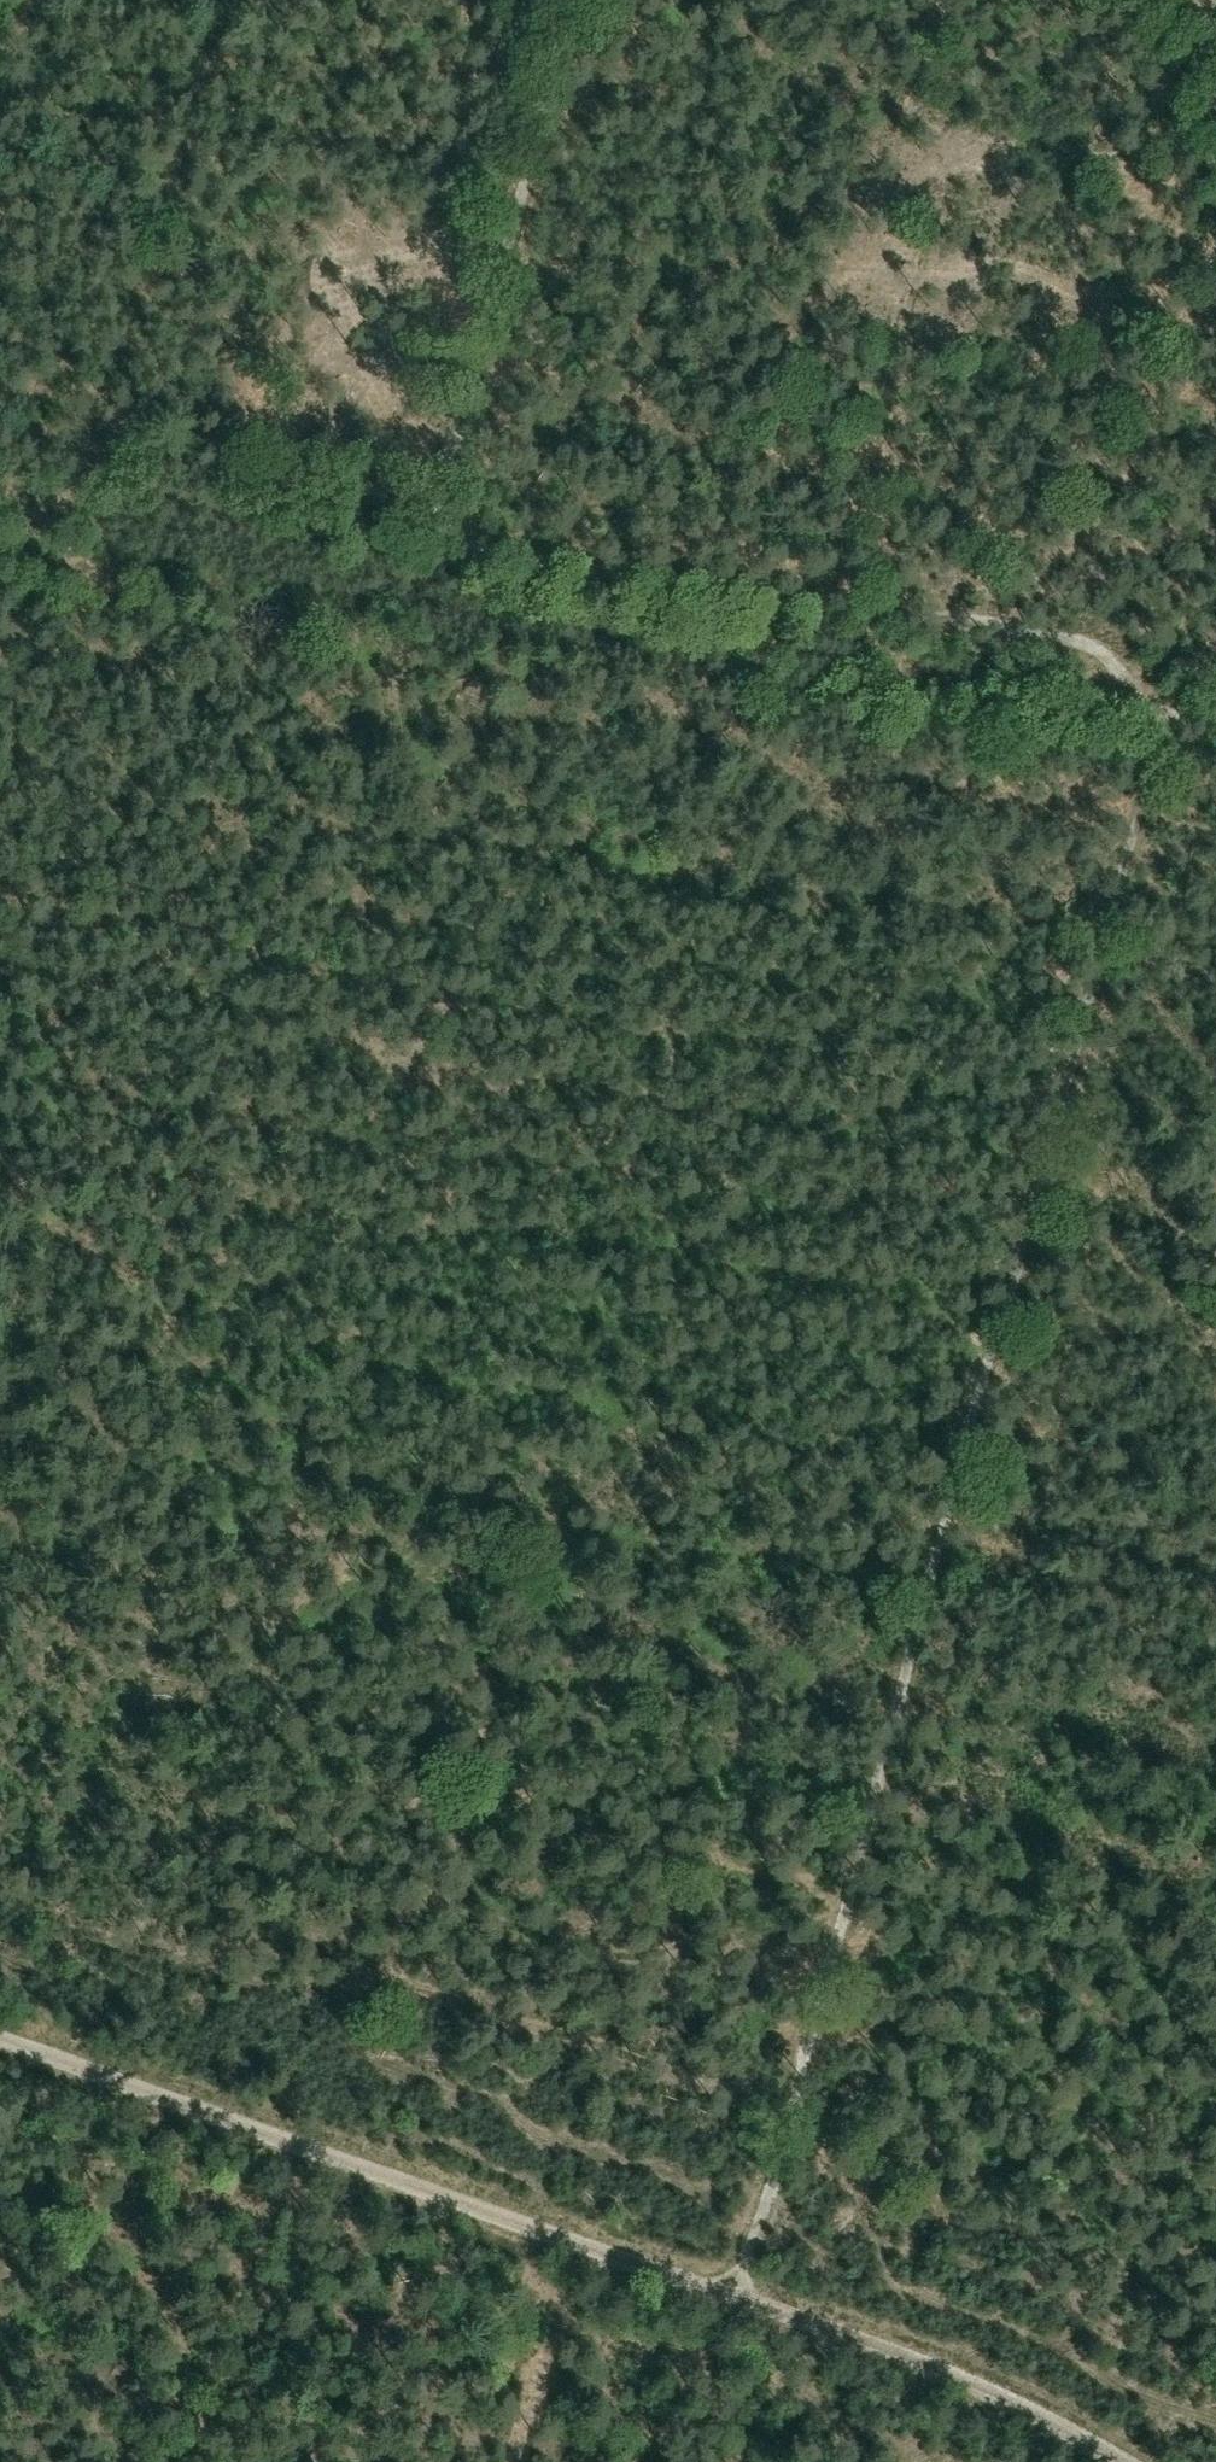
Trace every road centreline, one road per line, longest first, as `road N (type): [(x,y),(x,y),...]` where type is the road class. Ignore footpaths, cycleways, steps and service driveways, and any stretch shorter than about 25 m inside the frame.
road 1 (track): [(715,2284),(1145,710),(1215,728)]
road 2 (track): [(1145,710),(1085,644),(444,546),(437,501),(574,0)]
road 3 (track): [(0,2045),(715,2284)]
road 4 (track): [(715,2284),(935,2366),(1109,2461)]

